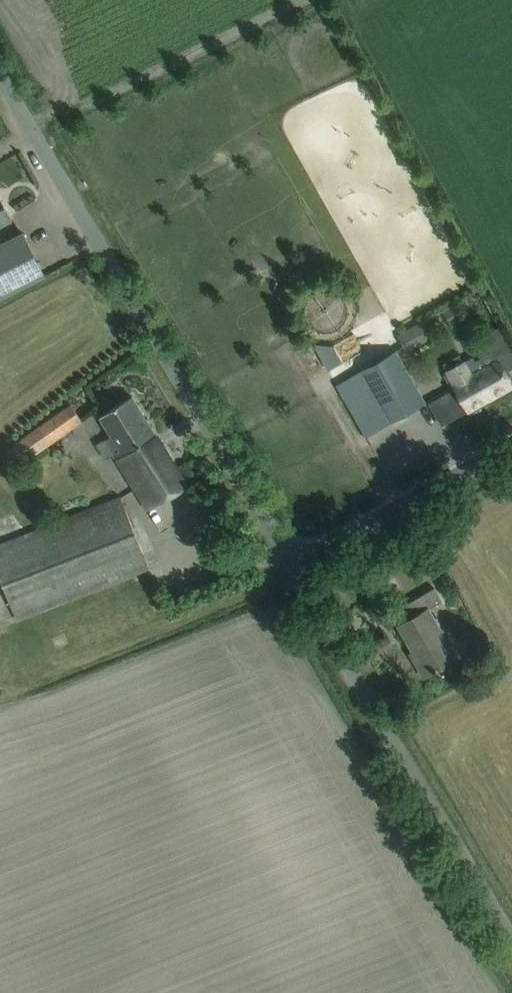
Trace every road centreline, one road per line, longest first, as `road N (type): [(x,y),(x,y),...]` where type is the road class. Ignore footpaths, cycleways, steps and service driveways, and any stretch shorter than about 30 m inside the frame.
road 1 (unclassified): [(293,574),(0,78)]
road 2 (unclassified): [(511,943),(293,574)]
road 3 (unclassified): [(293,574),(511,450)]

